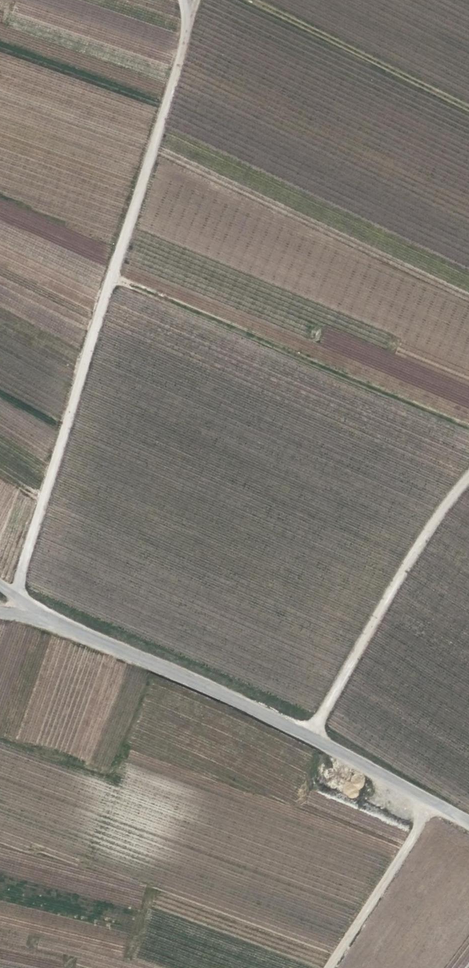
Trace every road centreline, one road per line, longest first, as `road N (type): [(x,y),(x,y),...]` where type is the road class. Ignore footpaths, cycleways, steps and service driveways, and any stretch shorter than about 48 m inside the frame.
road 1 (track): [(179,0),(187,23),(24,567)]
road 2 (unclassified): [(468,823),(313,731),(34,614)]
road 3 (track): [(313,731),(468,473)]
road 4 (track): [(331,967),(408,842),(439,806)]

